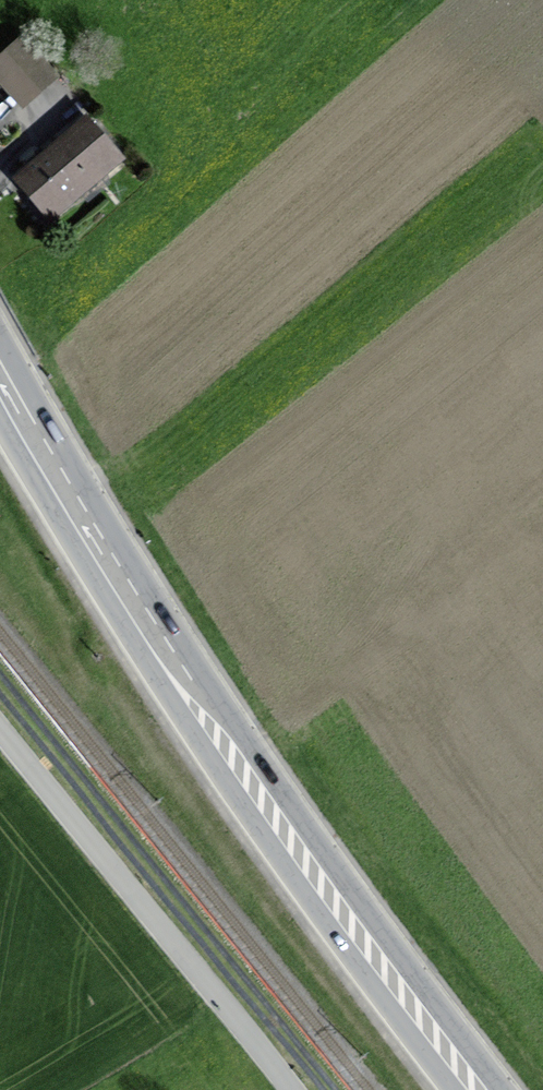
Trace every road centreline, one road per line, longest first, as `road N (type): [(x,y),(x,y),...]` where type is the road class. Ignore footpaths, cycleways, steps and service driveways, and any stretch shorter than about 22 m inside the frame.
road 1 (secondary): [(499,1089),(205,682),(0,344)]
road 2 (secondary): [(0,420),(189,728),(457,1089)]
road 3 (unclassified): [(0,732),(291,1089)]

